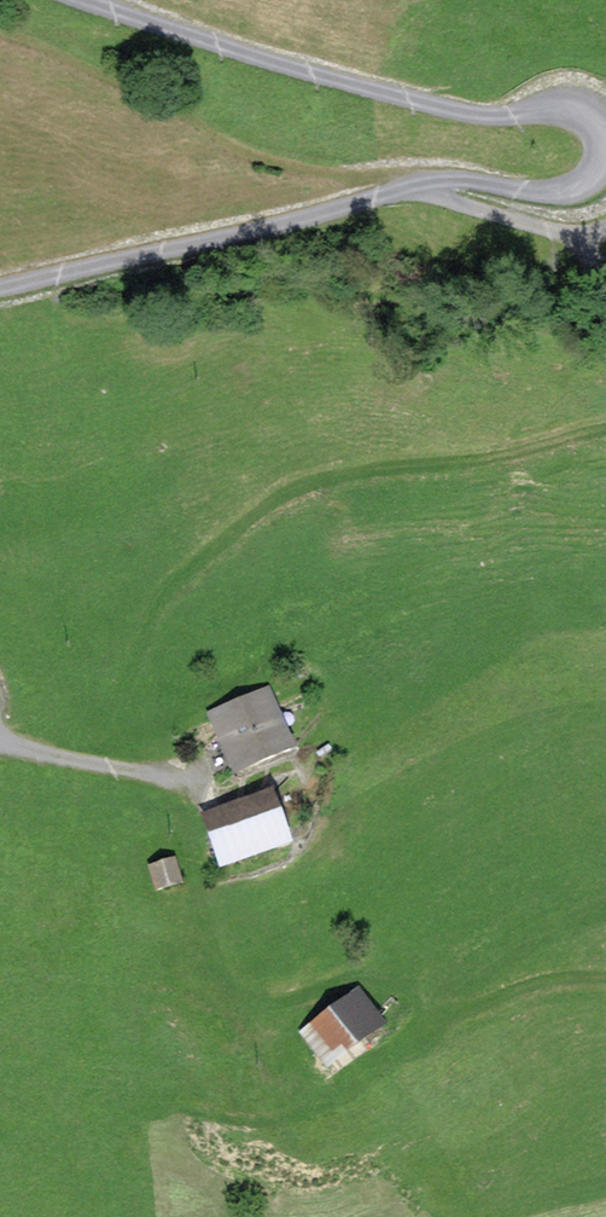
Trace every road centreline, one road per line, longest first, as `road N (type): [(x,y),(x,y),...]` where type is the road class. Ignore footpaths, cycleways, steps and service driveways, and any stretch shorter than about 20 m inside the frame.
road 1 (unclassified): [(79,0),(256,58),(459,110),(583,117),(599,133),(602,157),(592,177),(567,191),(437,181),(0,289)]
road 2 (track): [(605,426),(459,461),(367,467),(300,484),(250,513),(167,595),(139,634),(123,686),(140,773)]
road 3 (track): [(166,777),(179,799),(211,952),(240,998),(286,1003),(351,980),(378,981),(400,986),(440,1016),(543,980),(605,977)]
road 4 (track): [(567,239),(415,187)]

